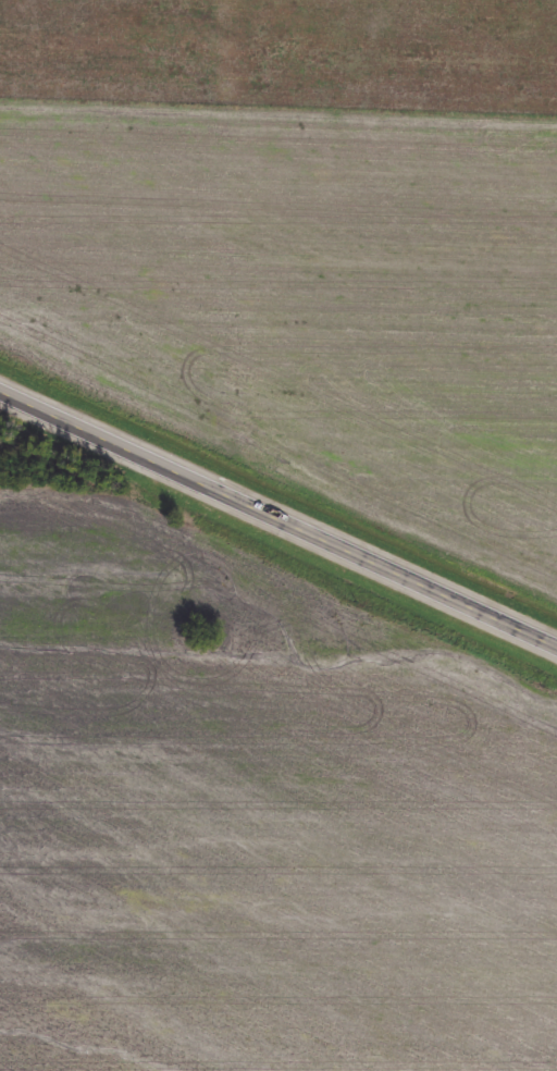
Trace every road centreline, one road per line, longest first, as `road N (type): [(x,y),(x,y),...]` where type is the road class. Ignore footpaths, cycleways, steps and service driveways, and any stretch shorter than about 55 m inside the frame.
road 1 (primary): [(556,642),(0,383)]

